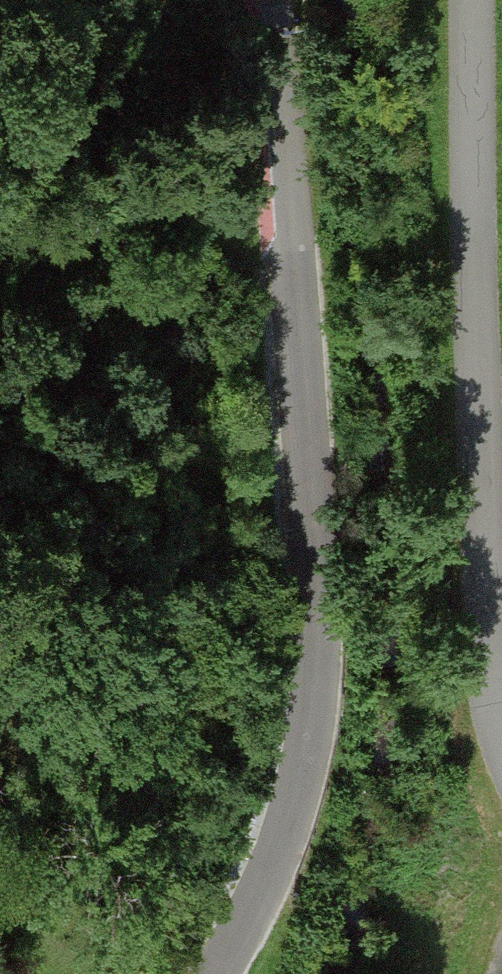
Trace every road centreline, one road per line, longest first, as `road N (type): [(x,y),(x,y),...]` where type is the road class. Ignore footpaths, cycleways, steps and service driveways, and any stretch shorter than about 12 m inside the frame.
road 1 (unclassified): [(278,0),(317,538),(319,697),(280,850),(216,973)]
road 2 (residential): [(475,0),(486,557),(501,725)]

